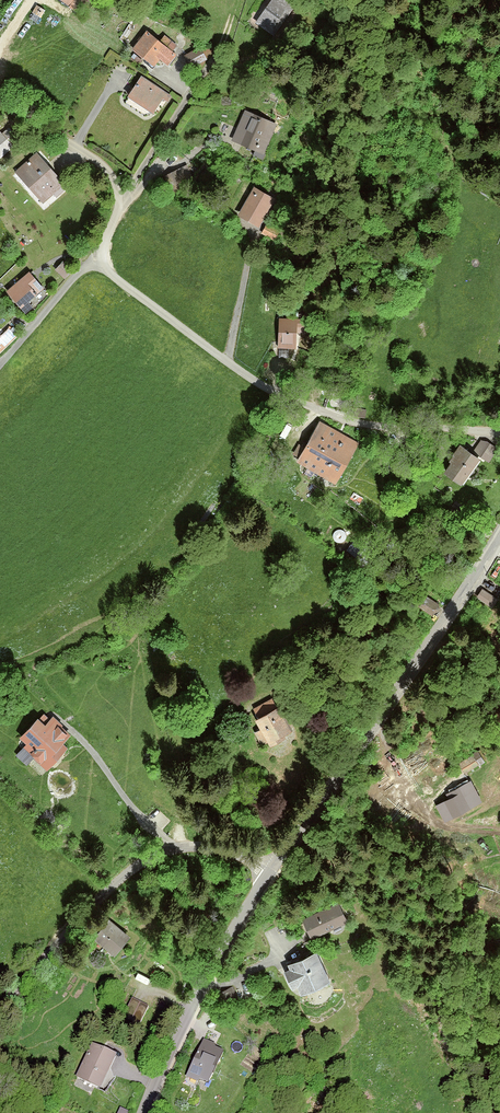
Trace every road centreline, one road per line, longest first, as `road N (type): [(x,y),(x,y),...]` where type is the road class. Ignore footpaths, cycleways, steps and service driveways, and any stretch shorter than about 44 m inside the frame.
road 1 (residential): [(499,434),(371,426),(251,381),(97,261)]
road 2 (tertiary): [(269,872),(499,535)]
road 3 (residential): [(269,872),(212,848),(150,857),(79,917),(0,1011)]
road 4 (tertiary): [(144,1112),(192,1007),(269,872)]
road 5 (residential): [(97,261),(119,207),(114,179),(0,103)]
road 6 (residential): [(97,261),(2,363)]

